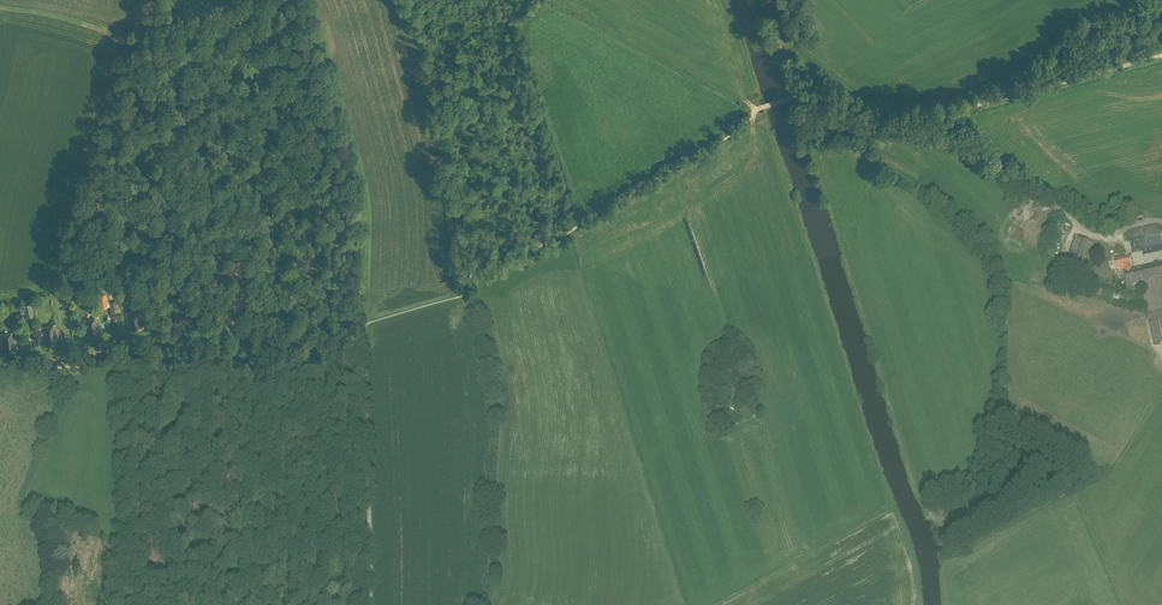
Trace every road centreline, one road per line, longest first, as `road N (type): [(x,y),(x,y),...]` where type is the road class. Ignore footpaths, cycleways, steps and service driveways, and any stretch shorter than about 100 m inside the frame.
road 1 (track): [(361,332),(172,375),(155,0)]
road 2 (track): [(1161,55),(972,105),(943,121),(896,126),(797,96)]
road 3 (track): [(365,604),(361,332)]
road 4 (residential): [(0,376),(170,352)]

